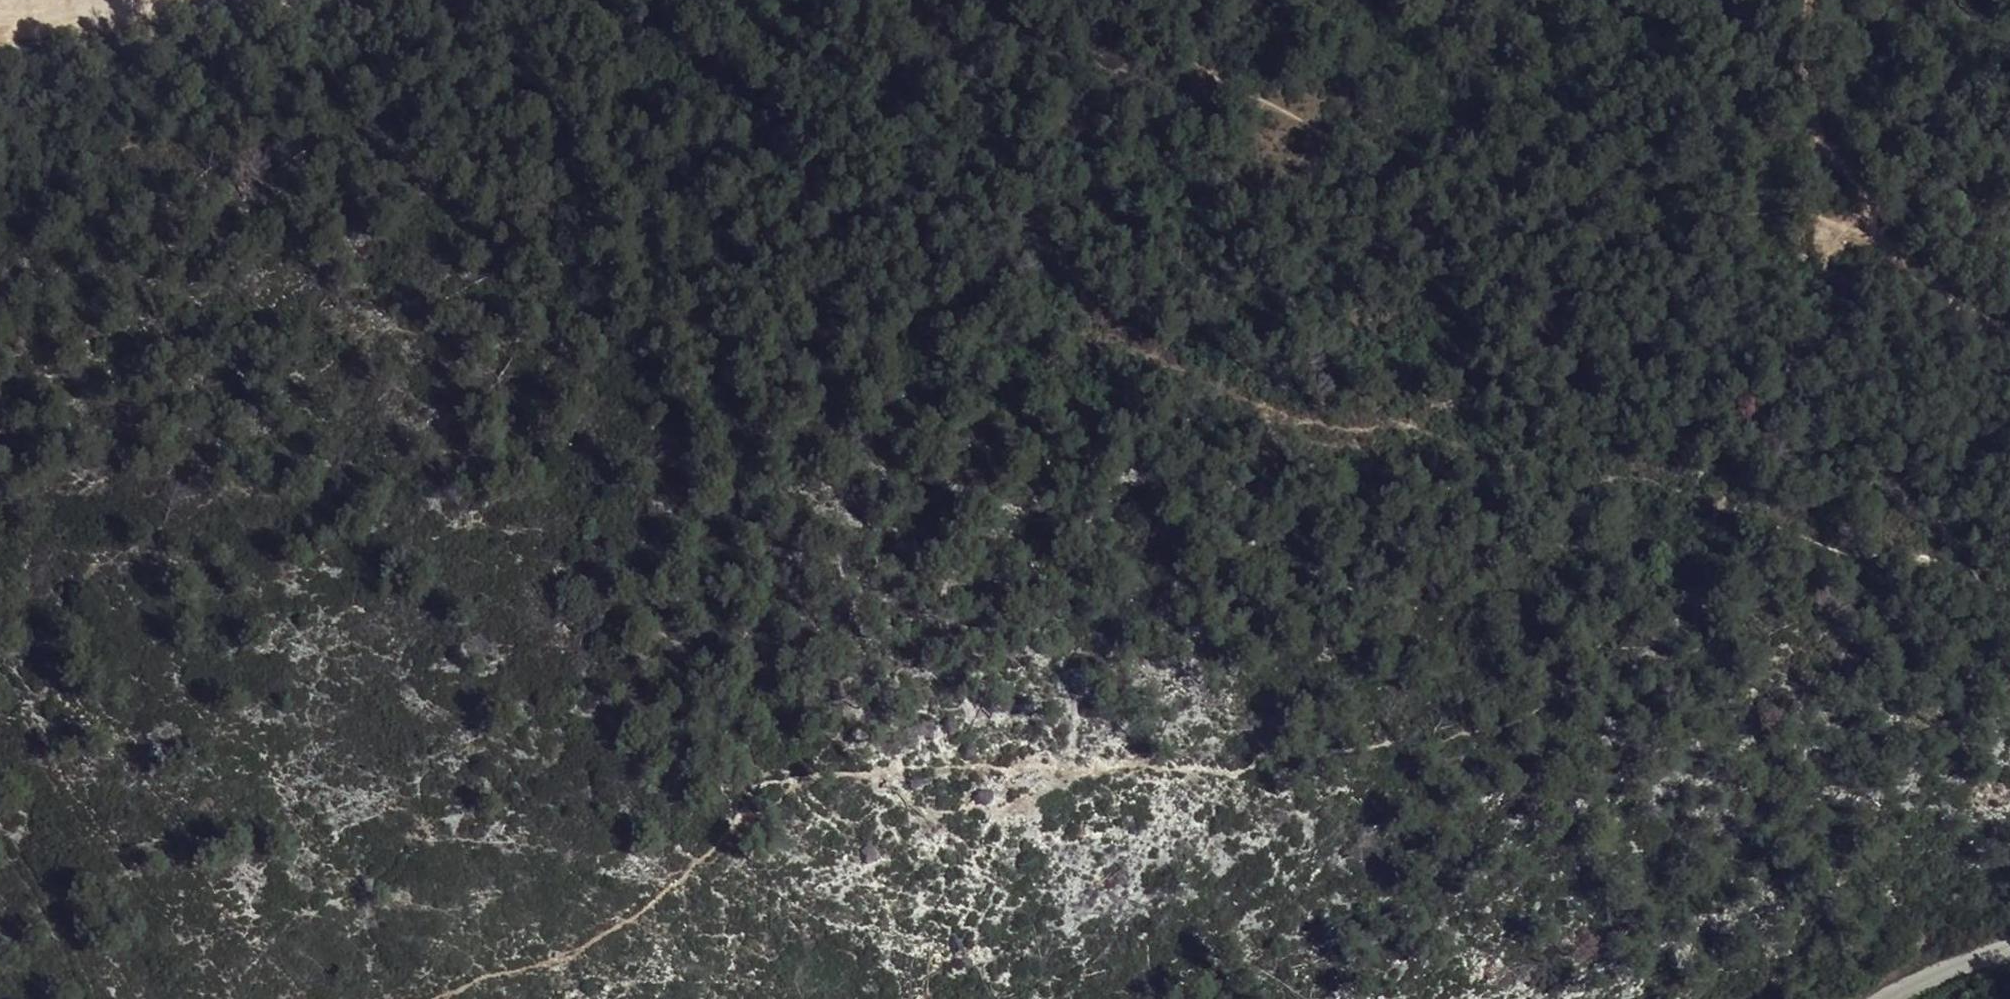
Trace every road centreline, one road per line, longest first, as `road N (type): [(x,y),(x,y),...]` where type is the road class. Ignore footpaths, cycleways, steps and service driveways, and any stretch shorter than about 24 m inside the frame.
road 1 (track): [(0,22),(177,0)]
road 2 (unclassified): [(2009,944),(1879,998)]

